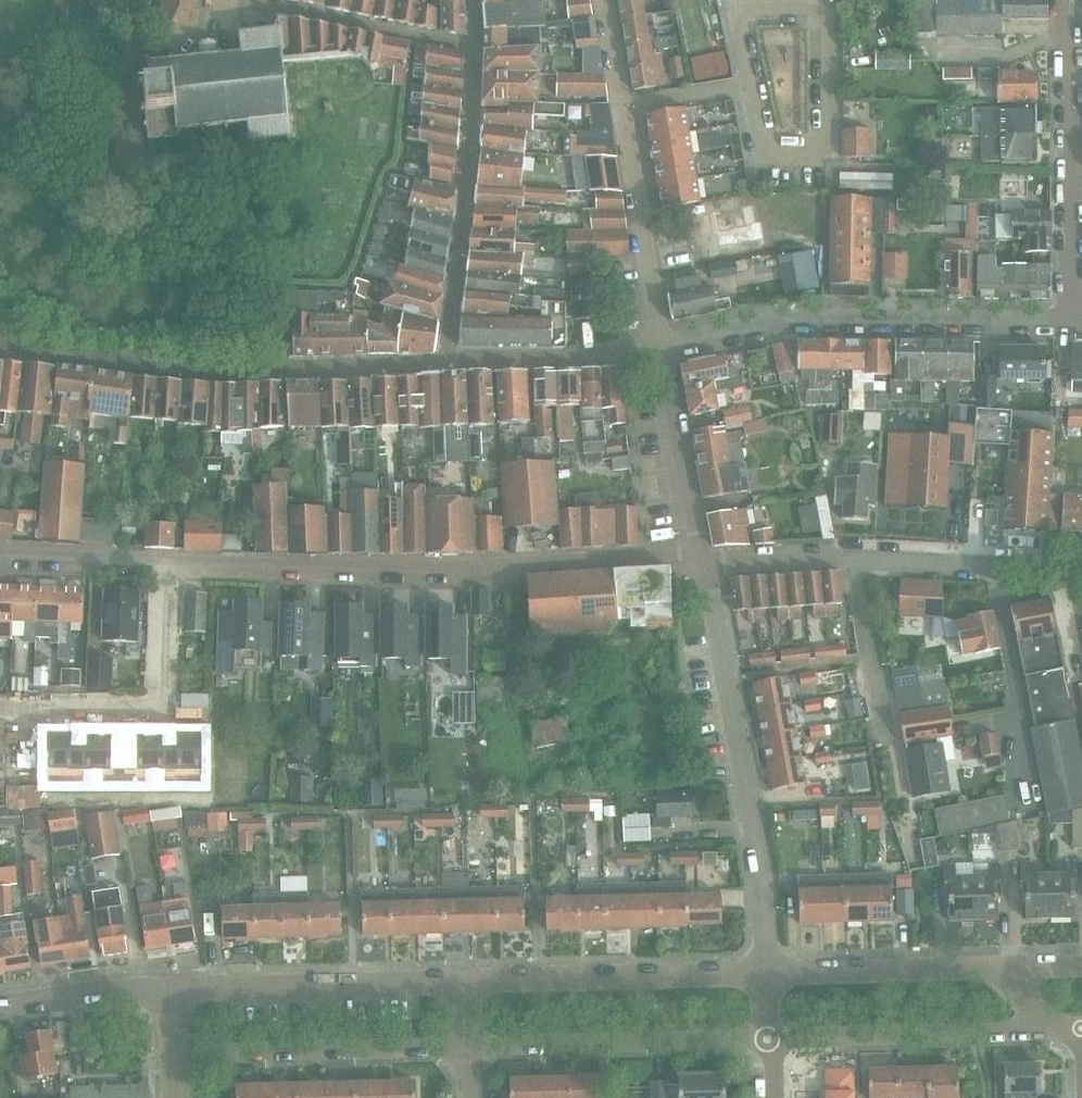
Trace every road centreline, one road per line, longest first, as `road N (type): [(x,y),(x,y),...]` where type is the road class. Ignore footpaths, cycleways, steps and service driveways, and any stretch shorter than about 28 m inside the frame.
road 1 (residential): [(0,555),(474,570),(701,551)]
road 2 (residential): [(0,349),(218,370),(450,364)]
road 3 (residential): [(769,974),(765,887),(703,564)]
road 4 (residential): [(662,351),(851,317),(1071,319)]
road 5 (residential): [(703,564),(854,558),(1081,571)]
road 6 (residential): [(450,364),(475,119),(477,0)]
road 7 (residential): [(662,351),(605,0)]
road 8 (residential): [(1071,319),(1062,0)]
road 9 (residential): [(468,1052),(771,1039)]
road 10 (residential): [(769,974),(466,982)]
road 11 (residential): [(174,1058),(468,1052)]
road 12 (residential): [(466,982),(173,989)]
road 13 (residential): [(771,1039),(1052,1030)]
road 14 (residential): [(999,967),(769,974)]
road 15 (residential): [(450,364),(662,351)]
road 16 (residential): [(701,551),(662,351)]
road 17 (residential): [(173,989),(0,1006)]

